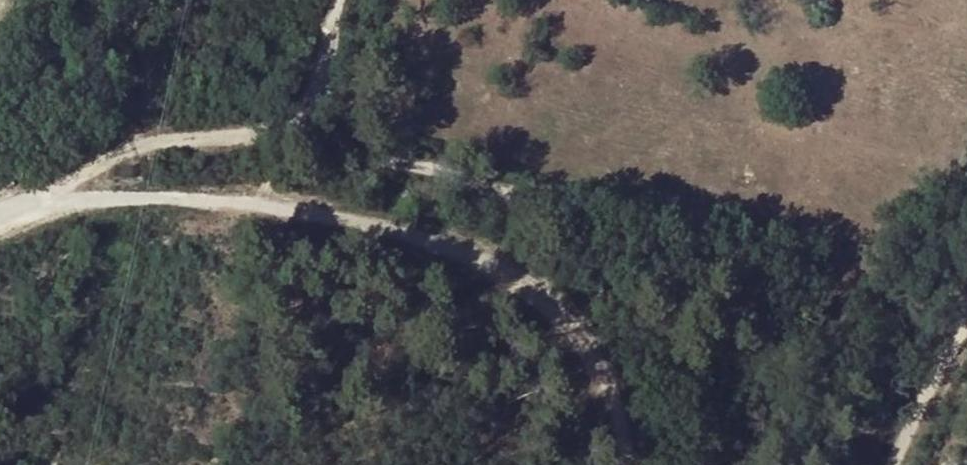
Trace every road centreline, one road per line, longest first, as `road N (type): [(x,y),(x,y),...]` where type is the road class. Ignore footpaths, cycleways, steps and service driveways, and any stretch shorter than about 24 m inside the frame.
road 1 (track): [(626,464),(615,400),(572,325),(478,263),(167,205),(45,217),(0,232)]
road 2 (unclassified): [(708,464),(662,313),(607,257),(504,198),(378,157),(310,123),(338,0)]
road 3 (track): [(310,123),(107,175),(45,217)]
road 4 (track): [(966,332),(895,464)]

